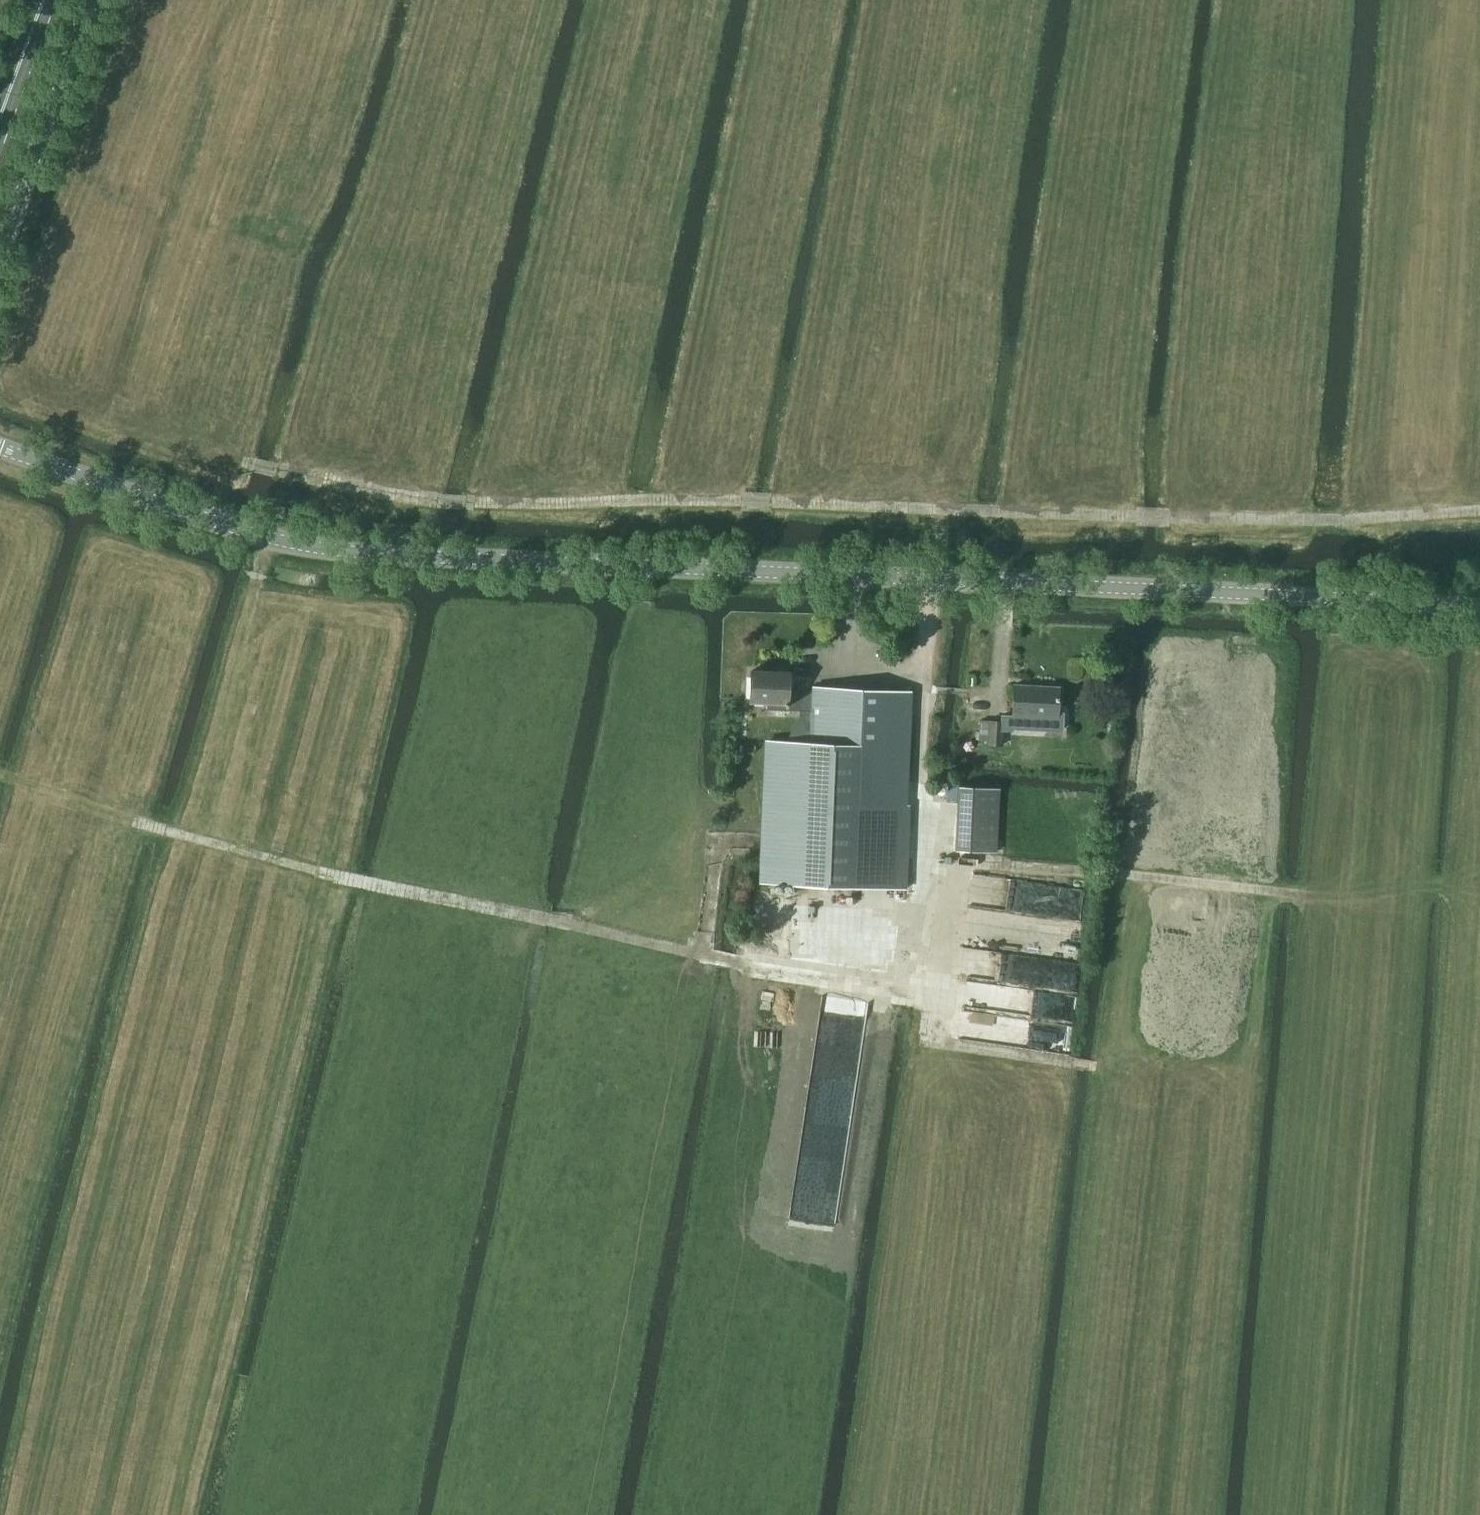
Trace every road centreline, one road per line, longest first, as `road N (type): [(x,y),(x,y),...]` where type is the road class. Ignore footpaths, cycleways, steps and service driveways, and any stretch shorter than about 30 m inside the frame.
road 1 (unclassified): [(1479,612),(334,545),(233,523),(0,444)]
road 2 (track): [(240,461),(470,503),(1154,513),(1479,505)]
road 3 (unclassified): [(0,257),(93,0)]
road 4 (primary): [(0,122),(46,0)]

